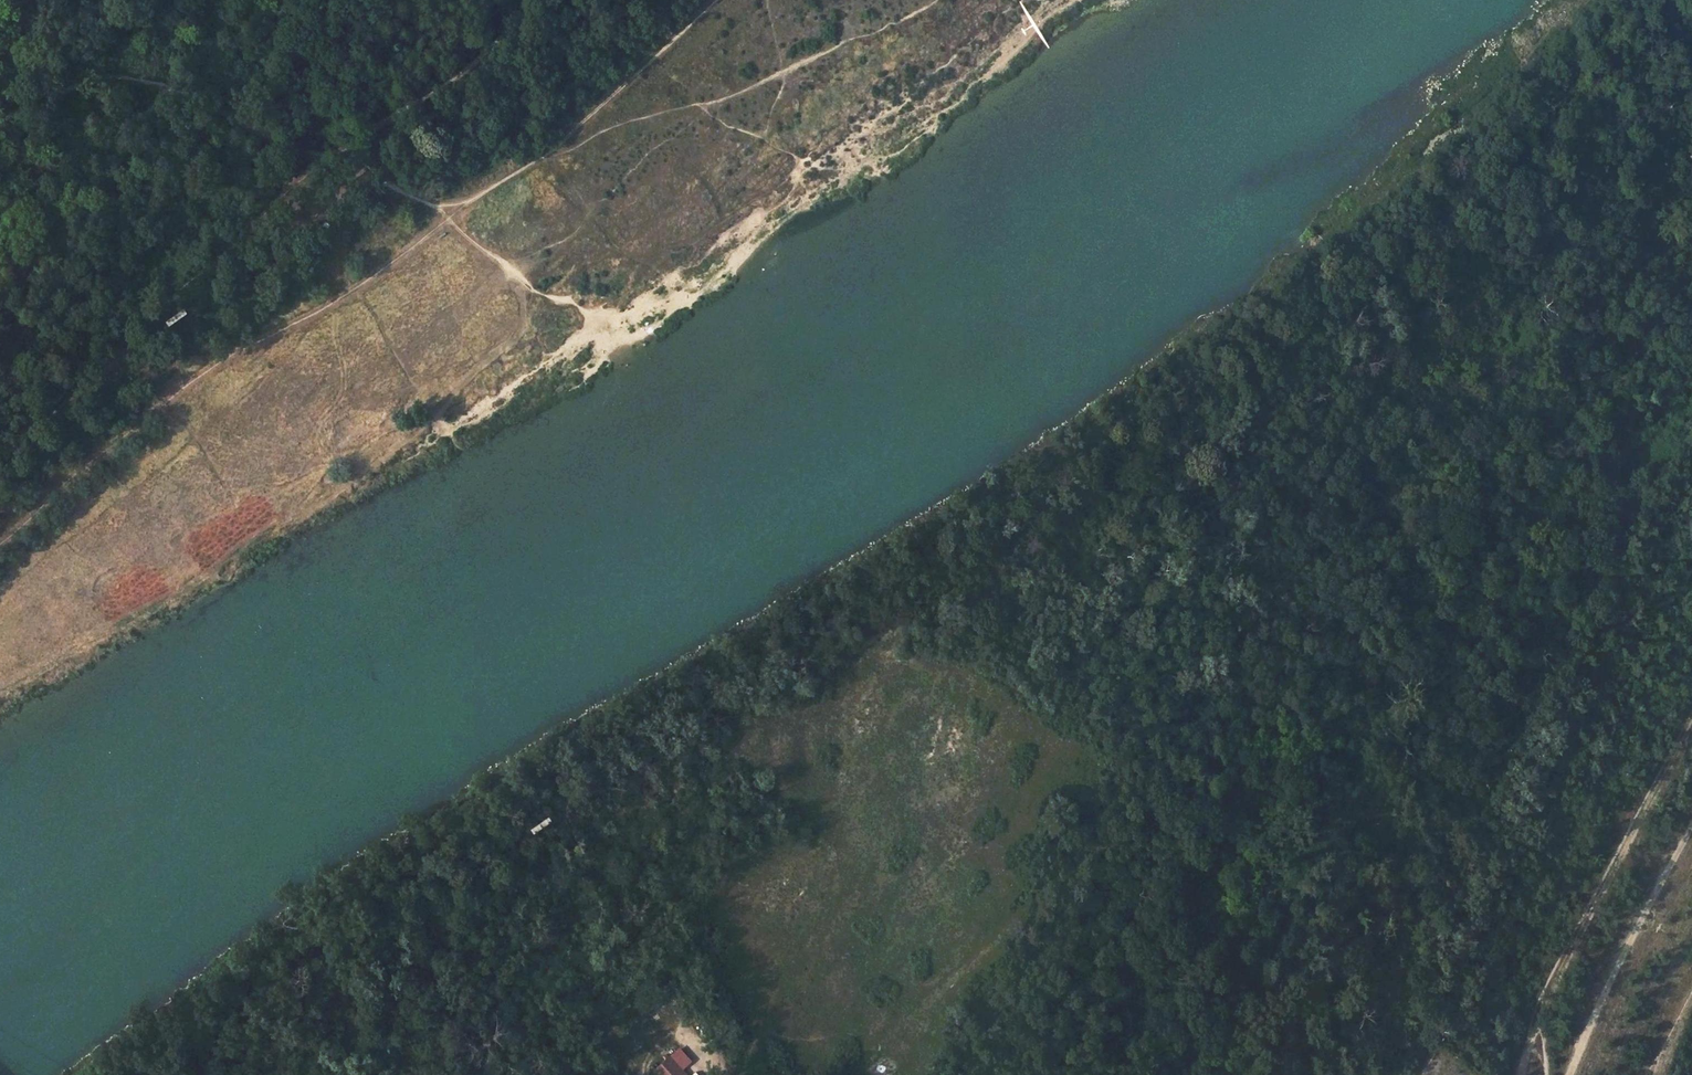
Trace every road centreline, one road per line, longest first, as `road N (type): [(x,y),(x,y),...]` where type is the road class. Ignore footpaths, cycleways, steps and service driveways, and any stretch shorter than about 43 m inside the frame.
road 1 (track): [(0,119),(97,73),(114,73),(177,90),(331,159),(433,95),(542,0)]
road 2 (track): [(1539,1010),(1691,727)]
road 3 (track): [(1691,822),(1567,1074)]

